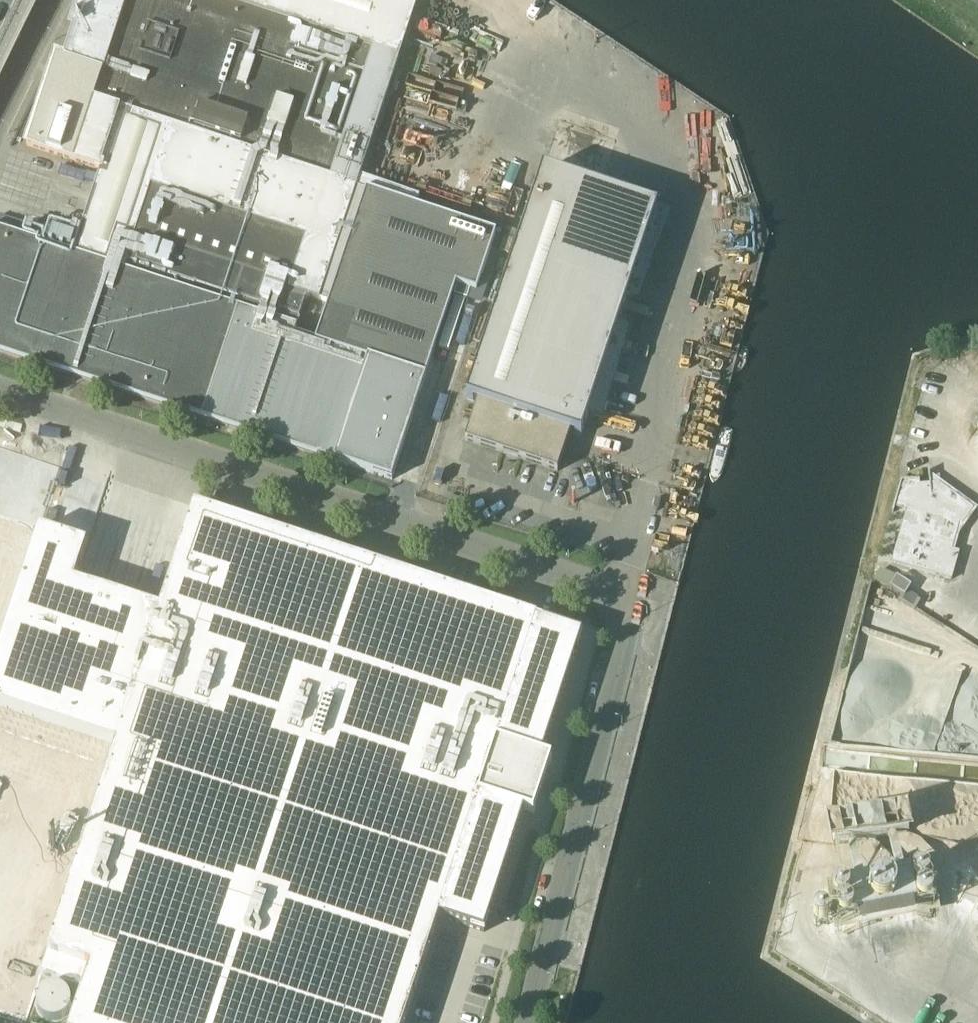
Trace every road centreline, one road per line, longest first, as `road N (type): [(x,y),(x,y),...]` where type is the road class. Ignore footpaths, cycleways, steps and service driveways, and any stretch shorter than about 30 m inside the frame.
road 1 (unclassified): [(526,1022),(630,620),(615,591),(0,392)]
road 2 (unclassified): [(0,118),(58,0)]

